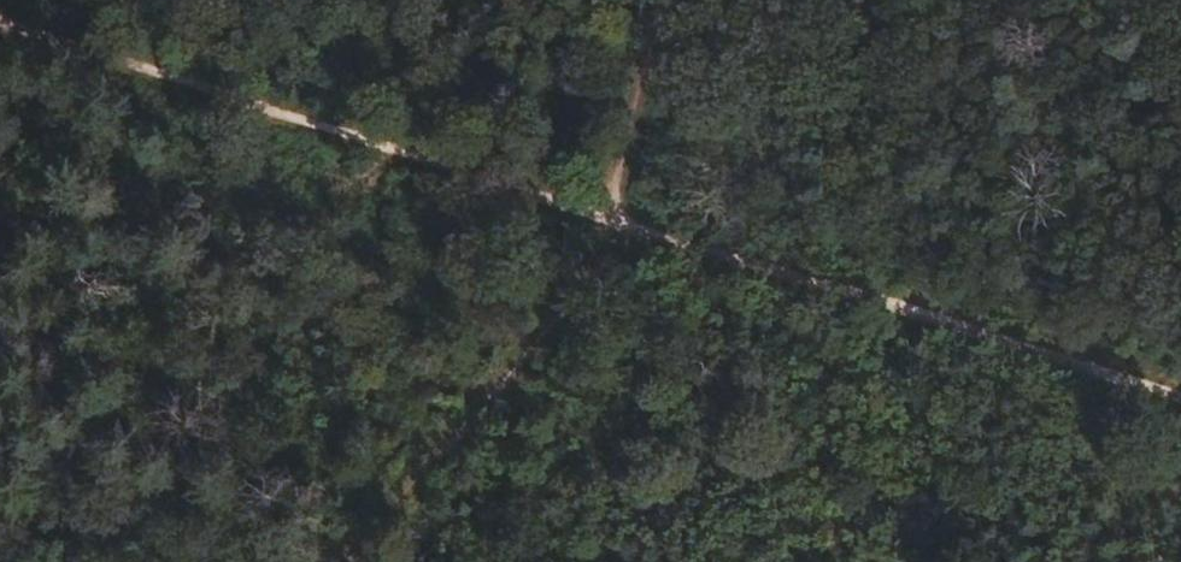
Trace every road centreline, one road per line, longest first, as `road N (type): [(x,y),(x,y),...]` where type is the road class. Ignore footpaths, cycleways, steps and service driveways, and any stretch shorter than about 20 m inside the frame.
road 1 (track): [(623,220),(0,30)]
road 2 (track): [(1180,401),(623,220)]
road 3 (track): [(623,220),(520,363),(346,561)]
road 4 (track): [(660,0),(623,220)]

